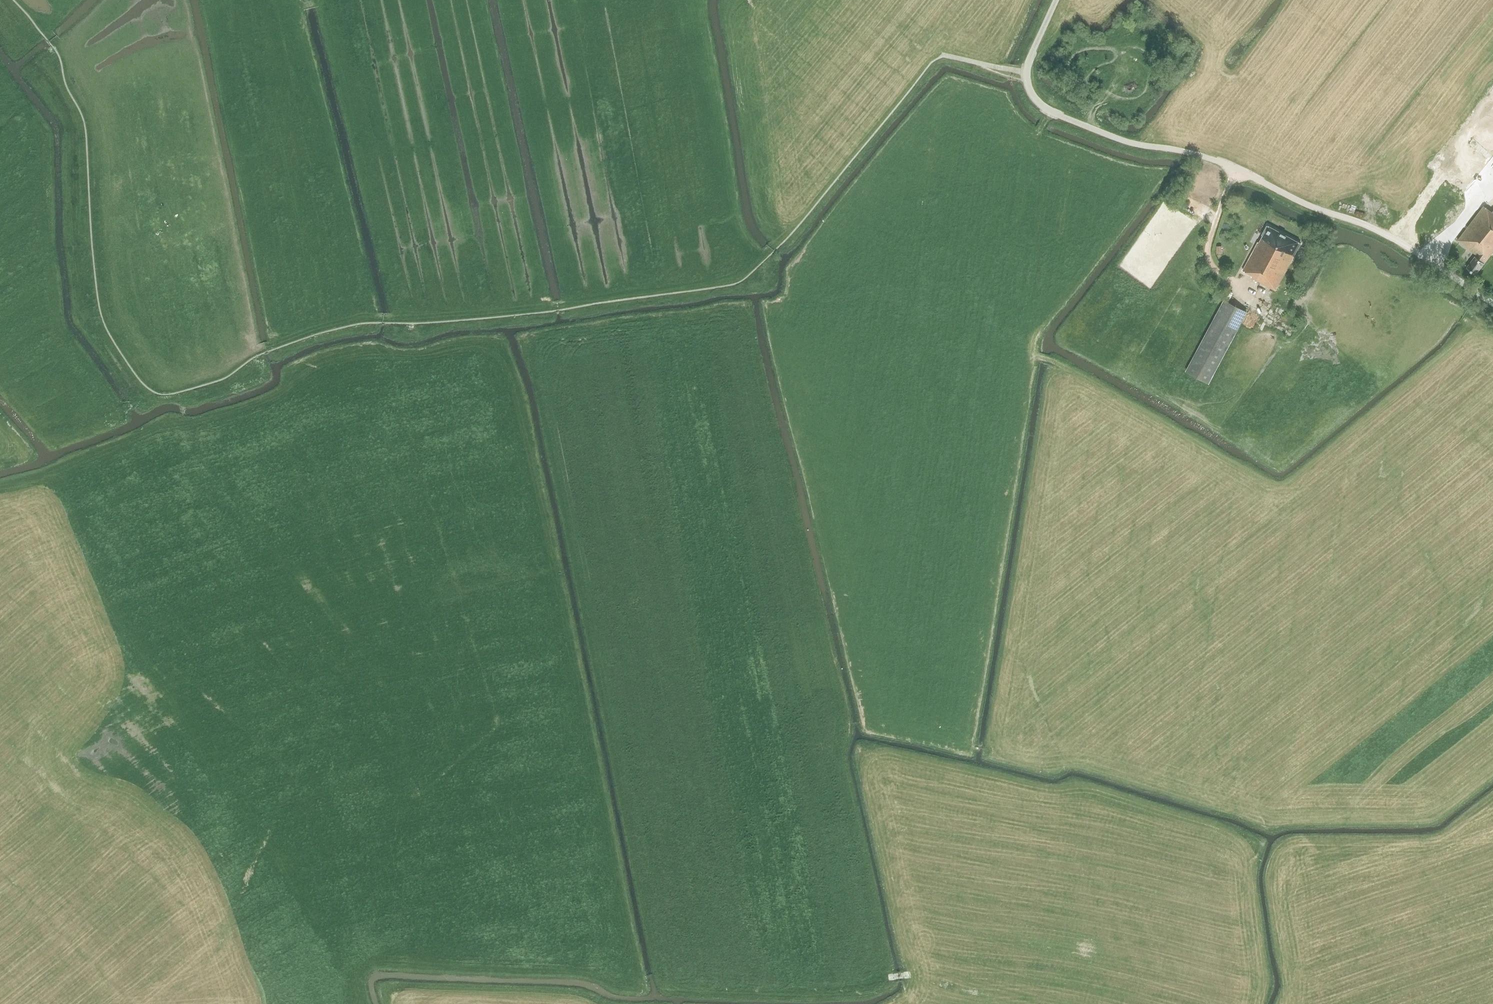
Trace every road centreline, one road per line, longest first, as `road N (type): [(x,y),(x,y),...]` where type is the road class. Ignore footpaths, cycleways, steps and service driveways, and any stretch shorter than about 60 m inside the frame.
road 1 (unclassified): [(1492,306),(1403,245),(1211,159),(1119,140),(1047,111),(1027,74),(1059,0)]

